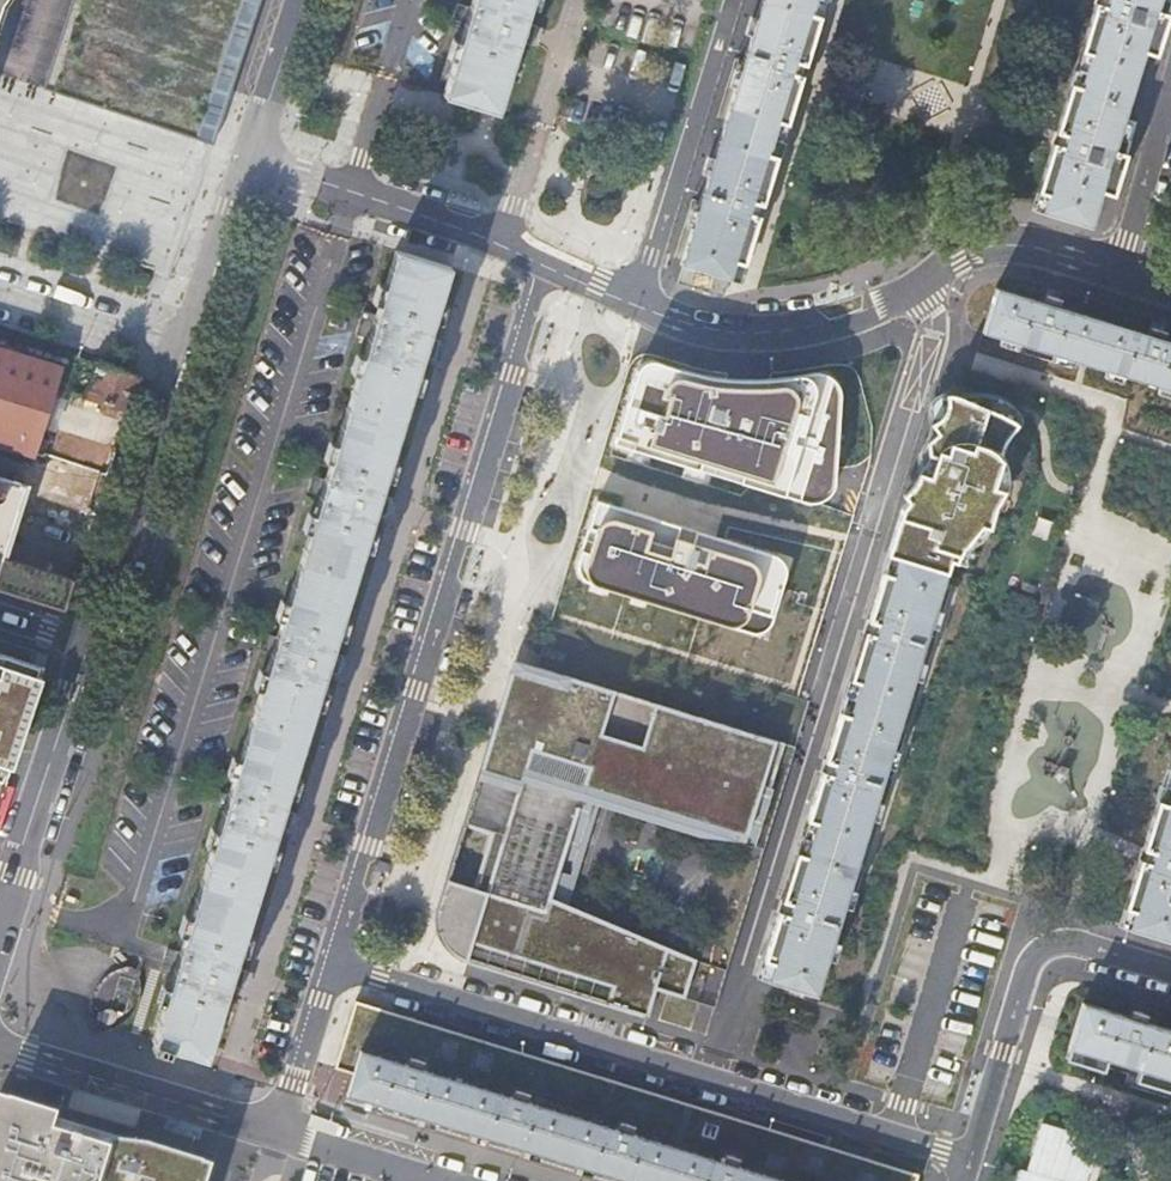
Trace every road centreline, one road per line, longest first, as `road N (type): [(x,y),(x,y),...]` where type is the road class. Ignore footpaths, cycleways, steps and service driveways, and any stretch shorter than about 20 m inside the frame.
road 1 (residential): [(915,288),(925,346),(709,1078)]
road 2 (residential): [(331,961),(543,265)]
road 3 (residential): [(331,961),(709,1078)]
road 4 (residential): [(1170,970),(1088,943),(1037,954),(971,1158)]
road 5 (residential): [(734,0),(637,306)]
road 6 (tertiary): [(89,644),(188,350)]
road 7 (residential): [(252,161),(474,233),(543,265)]
road 8 (tertiary): [(0,920),(89,644)]
road 9 (residential): [(637,306),(704,328),(788,331),(915,288)]
road 10 (residential): [(709,1078),(971,1158)]
road 11 (residential): [(246,1124),(0,1049)]
road 12 (residential): [(915,288),(990,246),(1036,247),(1117,271)]
road 13 (tertiary): [(188,350),(252,161)]
road 14 (residential): [(0,293),(188,350)]
road 15 (residential): [(1170,87),(1117,271)]
road 16 (residential): [(278,1133),(331,961)]
road 17 (tertiary): [(252,161),(304,0)]
road 18 (residential): [(278,1133),(434,1180)]

